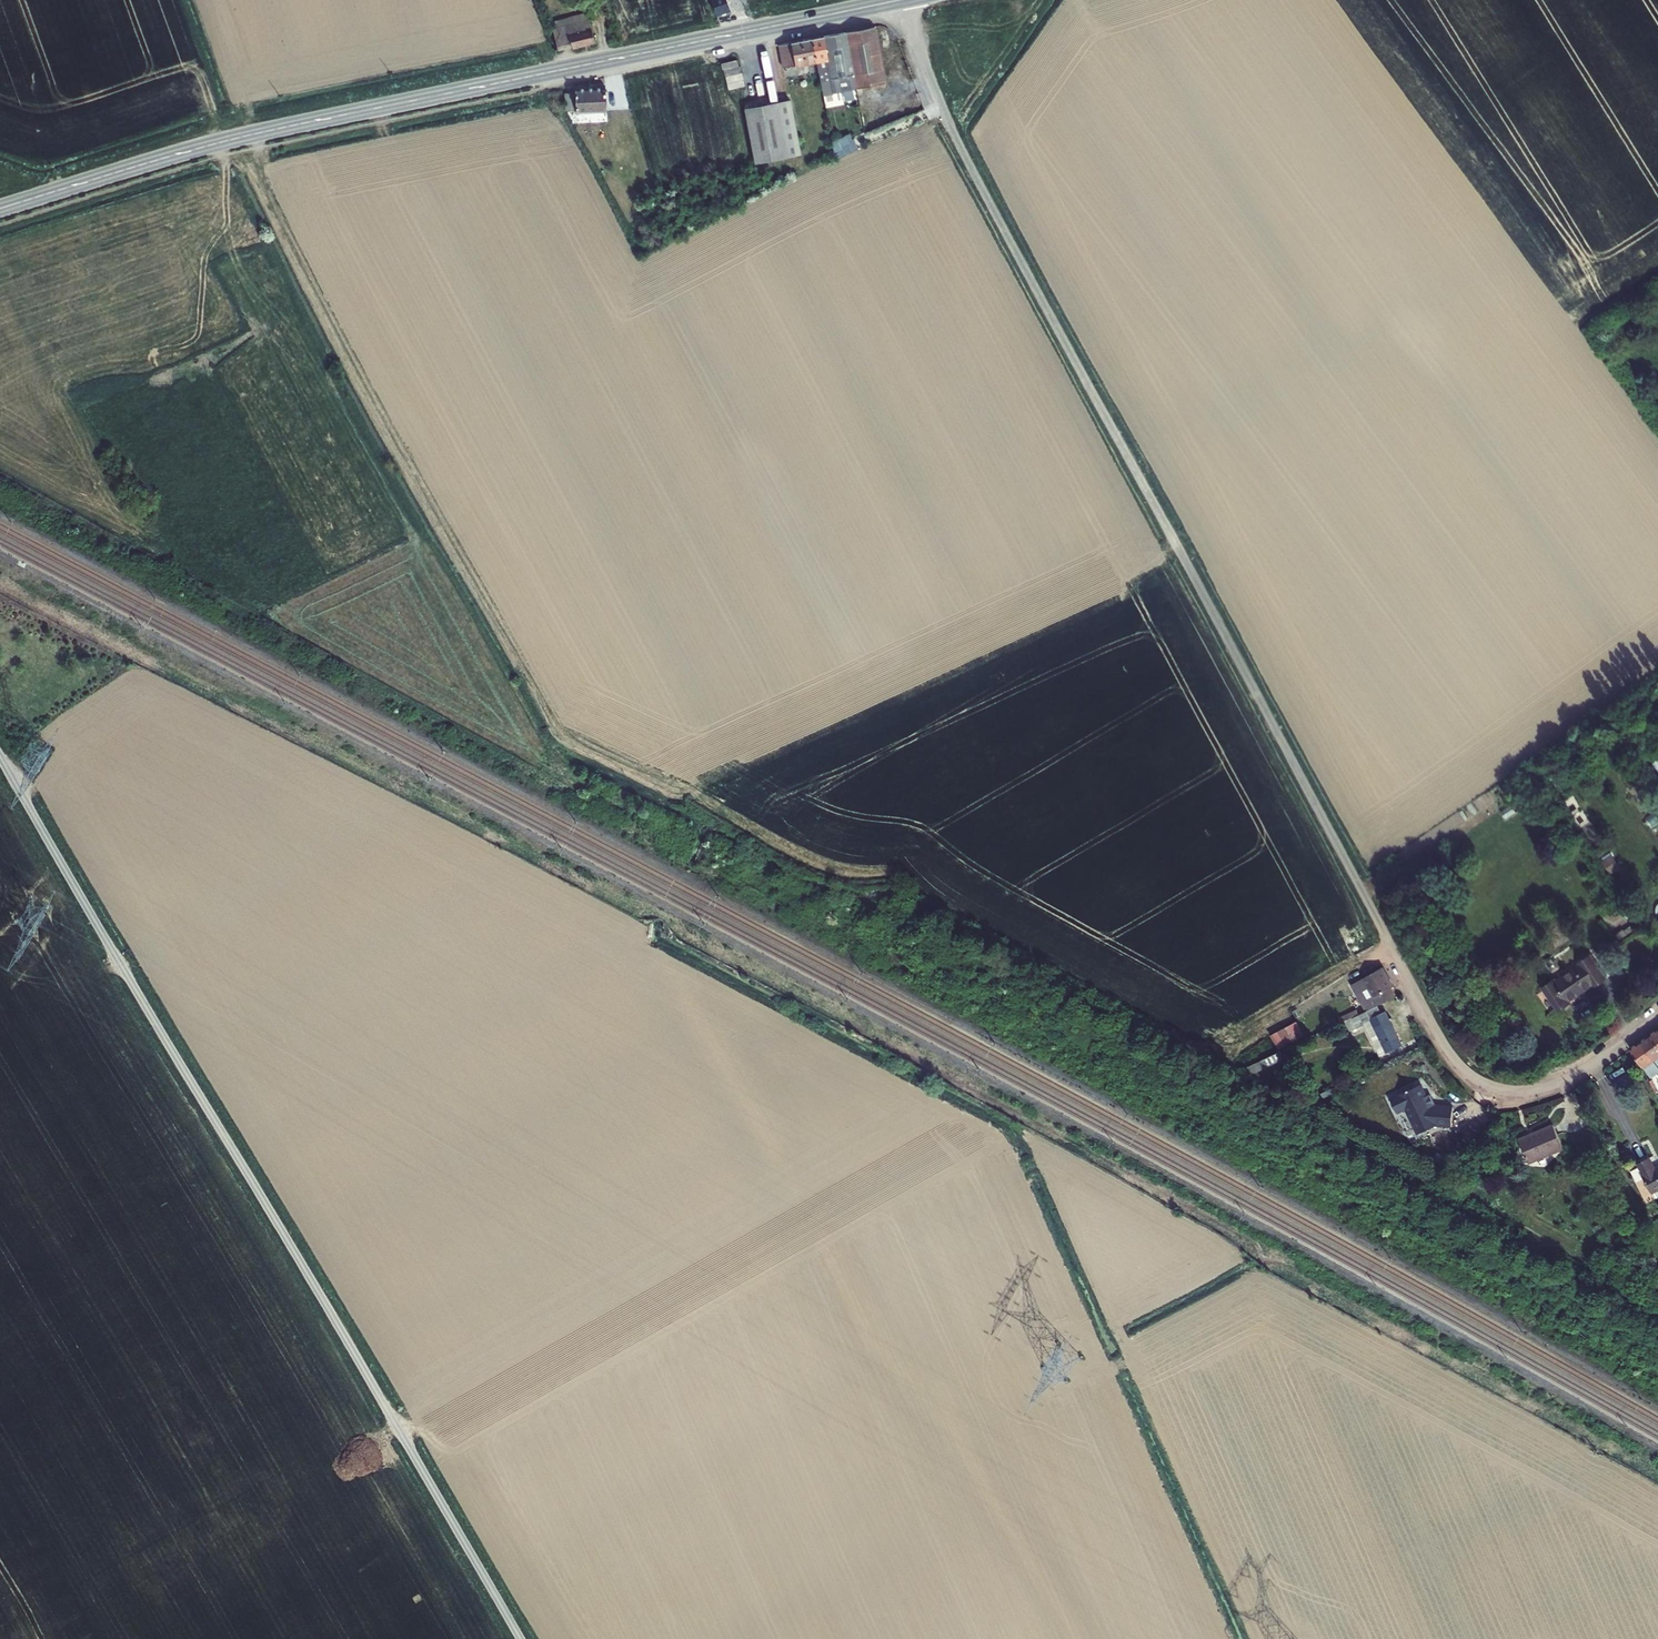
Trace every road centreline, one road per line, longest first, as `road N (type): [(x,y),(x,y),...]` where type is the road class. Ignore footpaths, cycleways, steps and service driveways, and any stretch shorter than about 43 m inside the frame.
road 1 (residential): [(0,759),(519,1638)]
road 2 (unclassified): [(1354,879),(967,161),(906,0)]
road 3 (secondary): [(0,208),(252,134),(900,0)]
road 4 (unclassified): [(1354,879),(1443,1047),(1484,1084),(1509,1091),(1549,1085),(1657,1014)]

